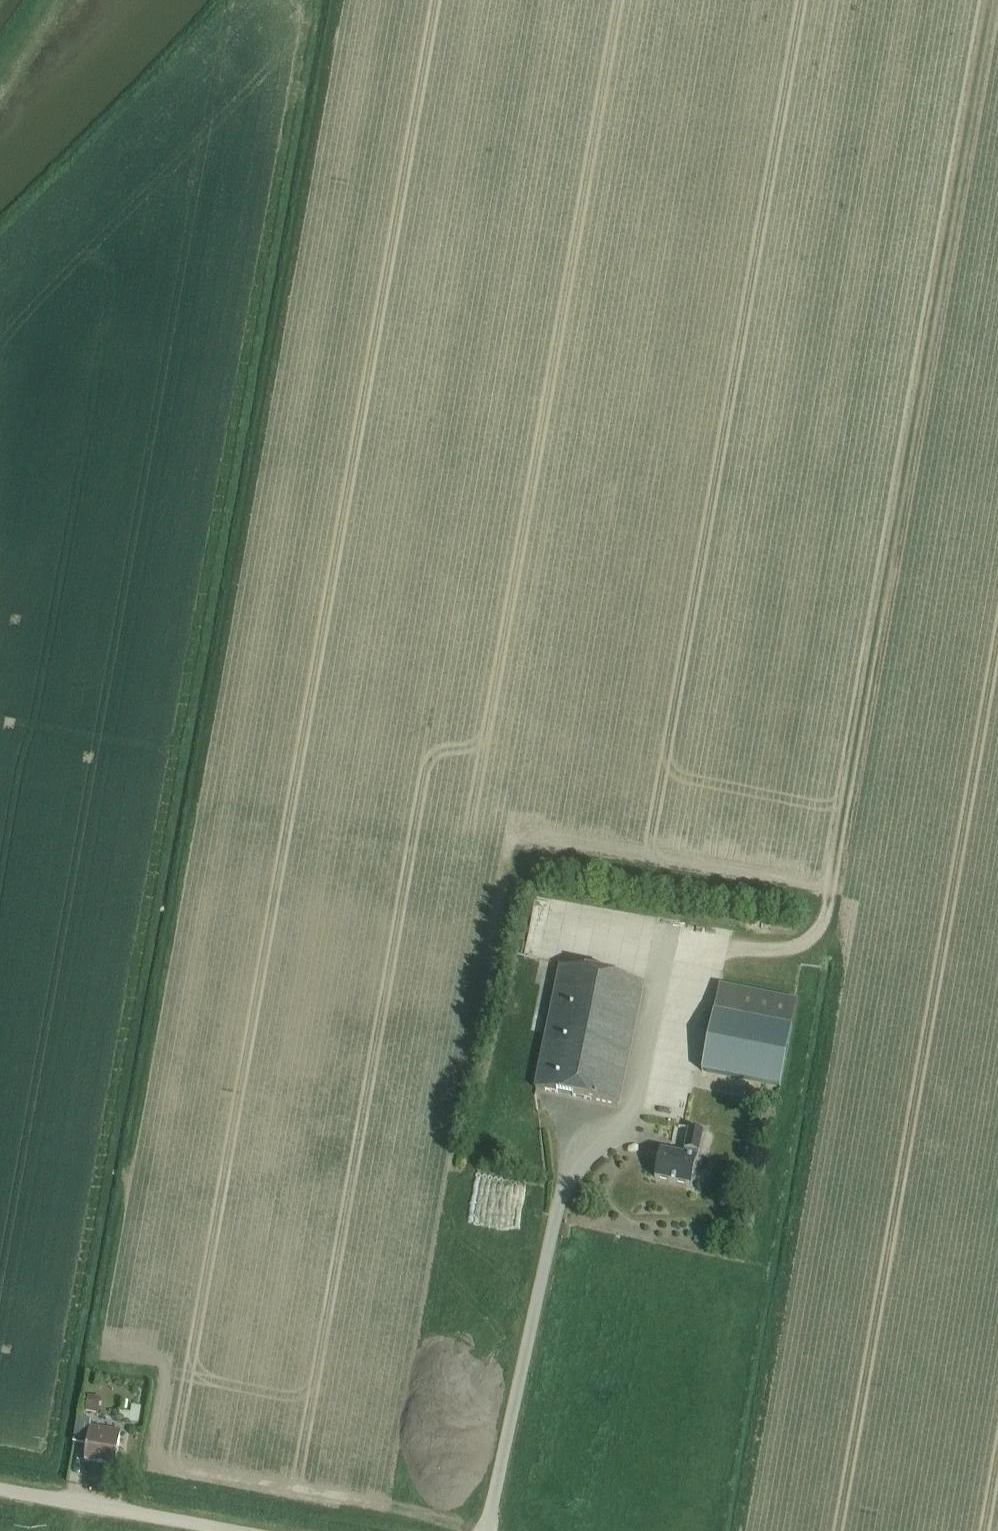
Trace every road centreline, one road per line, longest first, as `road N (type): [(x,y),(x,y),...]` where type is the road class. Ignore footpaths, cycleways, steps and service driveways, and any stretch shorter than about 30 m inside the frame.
road 1 (unclassified): [(332,1530),(0,1473)]

